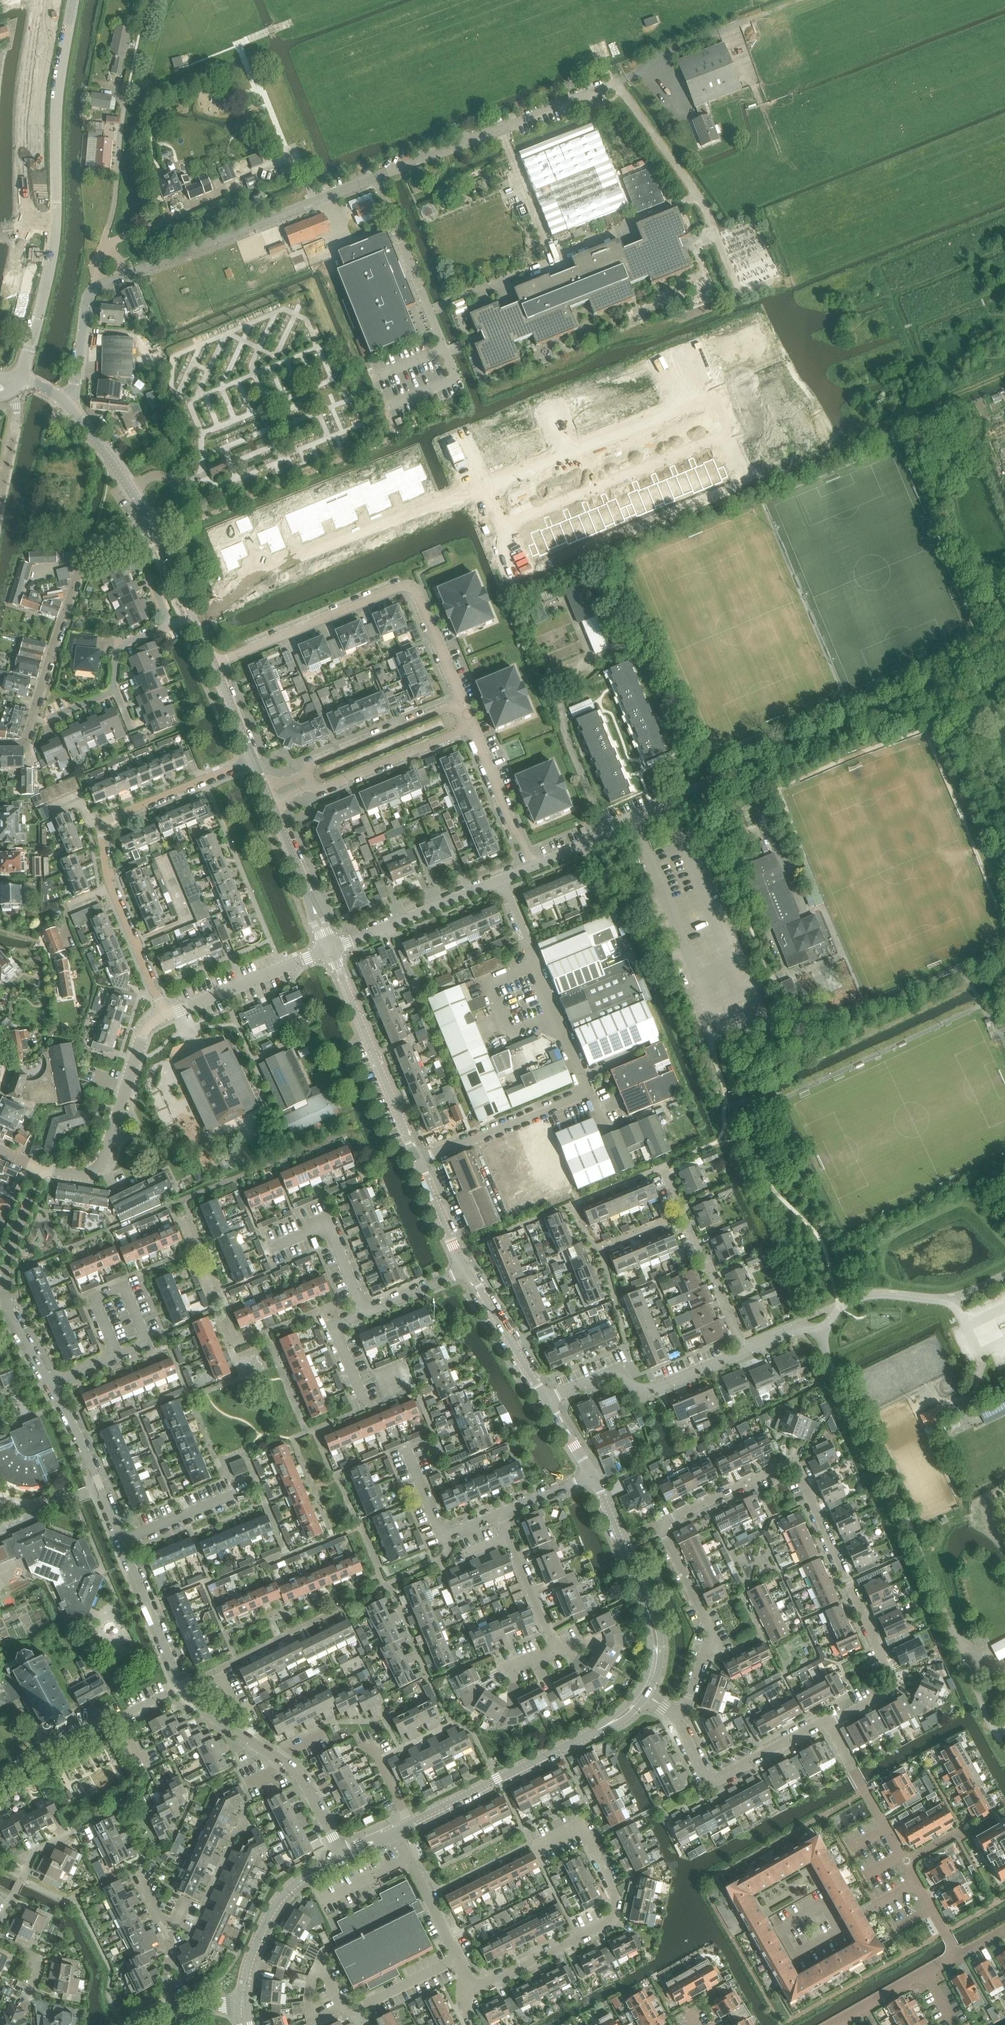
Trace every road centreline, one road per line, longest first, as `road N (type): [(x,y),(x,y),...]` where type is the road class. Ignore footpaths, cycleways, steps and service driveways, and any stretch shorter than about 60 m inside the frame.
road 1 (unclassified): [(117,280),(615,84),(705,210),(739,295),(772,283)]
road 2 (residential): [(659,1523),(783,1465),(798,1470),(893,1684),(828,1726)]
road 3 (unclassified): [(996,1737),(919,1550),(827,1359),(824,1332)]
road 4 (track): [(626,536),(1004,375)]
road 5 (residential): [(419,1162),(587,1092),(501,881)]
road 6 (secondary): [(22,378),(53,253),(61,81),(76,0)]
road 7 (unclassified): [(653,808),(975,663)]
road 8 (residential): [(462,703),(416,593),(403,589),(213,667)]
road 9 (residential): [(713,392),(730,435),(503,527),(485,484)]
road 10 (residential): [(195,620),(271,570),(485,484)]
road 11 (residential): [(472,1990),(608,1925),(616,1900),(581,1827),(539,1845)]
road 12 (residential): [(253,761),(103,826),(111,887),(136,944)]
road 13 (residential): [(274,1758),(191,1705),(120,1543)]
road 14 (tertiary): [(410,1823),(597,1731),(643,1693)]
road 15 (residential): [(485,484),(713,392)]
road 16 (residential): [(148,520),(87,551),(32,719)]
road 17 (residential): [(39,1169),(86,1175),(104,1163),(146,1028),(166,1015)]
road 18 (residential): [(49,1386),(14,1325),(4,1288),(7,1254),(39,1169)]
road 19 (tertiary): [(419,1162),(331,949)]
road 20 (residential): [(546,1400),(617,1370),(642,1393),(744,1352)]
road 21 (residential): [(679,1722),(711,1633),(659,1523)]
road 22 (residential): [(744,1352),(662,1166)]
road 23 (unclassified): [(824,1332),(841,1307),(866,1297),(952,1301),(1004,1279)]
road 24 (residential): [(828,1726),(711,1781),(679,1722)]
road 25 (tertiary): [(242,2006),(250,1962),(279,1901),(344,1857)]
road 26 (residential): [(331,949),(501,881)]
road 27 (residential): [(166,1015),(331,949)]
road 28 (residential): [(120,1543),(49,1386)]
road 29 (residential): [(462,703),(309,768)]
road 30 (residential): [(321,790),(472,727)]
road 31 (tertiary): [(643,1693),(655,1633),(621,1540)]
road 32 (residential): [(366,1312),(326,1226),(269,1249)]
road 33 (residential): [(828,1726),(906,1861)]
road 34 (tertiary): [(331,949),(271,806)]
road 35 (unclassified): [(107,245),(127,93)]
road 36 (residential): [(534,867),(472,727)]
road 37 (tertiary): [(546,1400),(467,1271)]
road 38 (residential): [(184,2017),(169,1985),(171,1947),(139,1877)]
road 39 (residential): [(556,1652),(498,1515)]
road 40 (residential): [(458,1959),(396,1832)]
road 41 (tertiary): [(148,520),(68,405)]
road 42 (residential): [(598,681),(653,808)]
road 43 (residential): [(117,1357),(148,1343),(124,1286),(93,1298)]
road 44 (residential): [(0,1779),(114,1723)]
road 45 (residential): [(344,1857),(311,1784),(274,1758)]
road 46 (residential): [(120,1543),(236,1496)]

